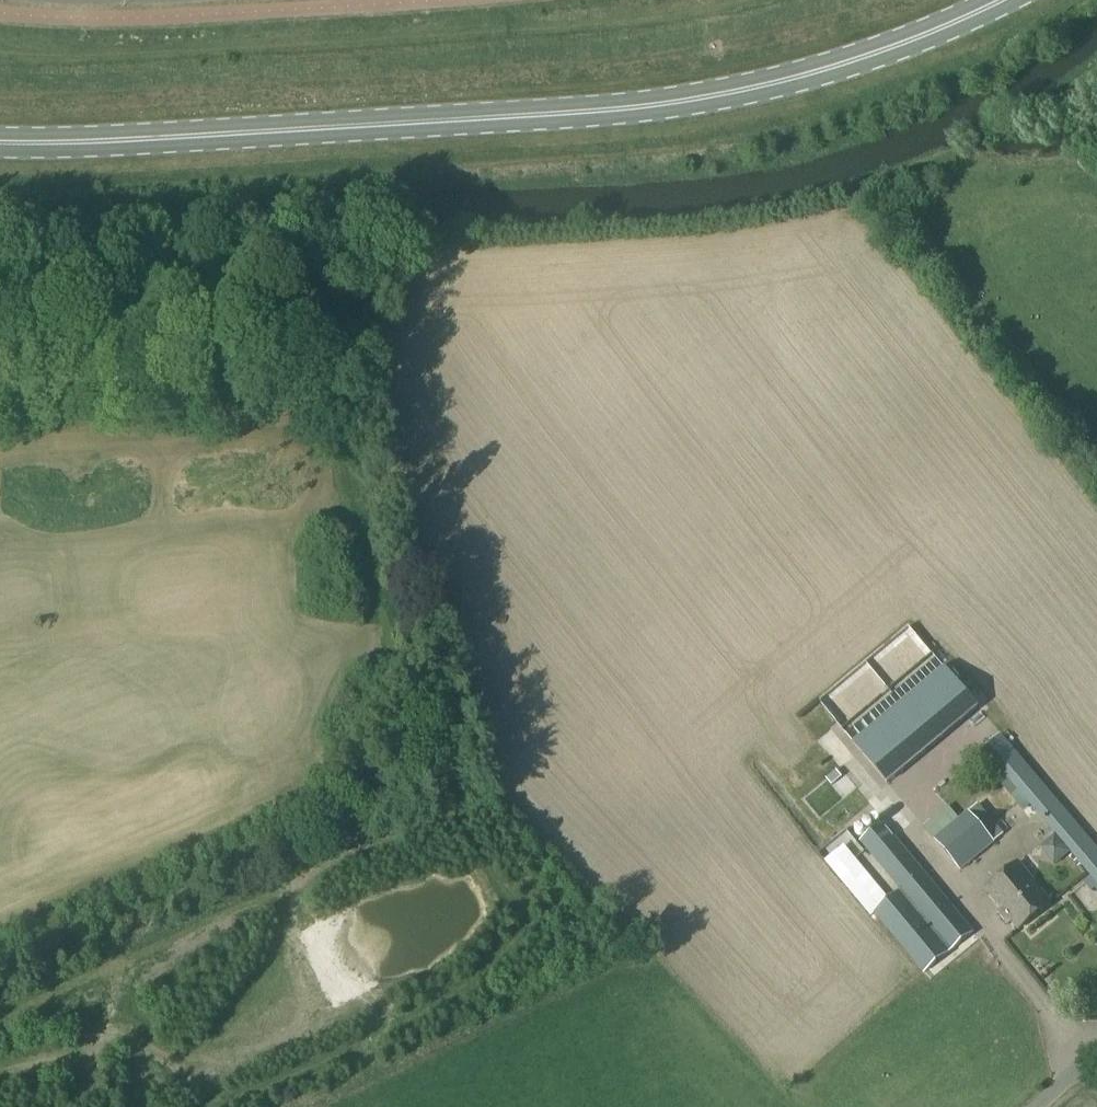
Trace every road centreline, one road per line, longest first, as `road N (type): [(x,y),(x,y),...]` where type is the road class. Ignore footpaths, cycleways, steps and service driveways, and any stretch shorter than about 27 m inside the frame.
road 1 (tertiary): [(0,145),(661,106),(802,79),(1014,0)]

